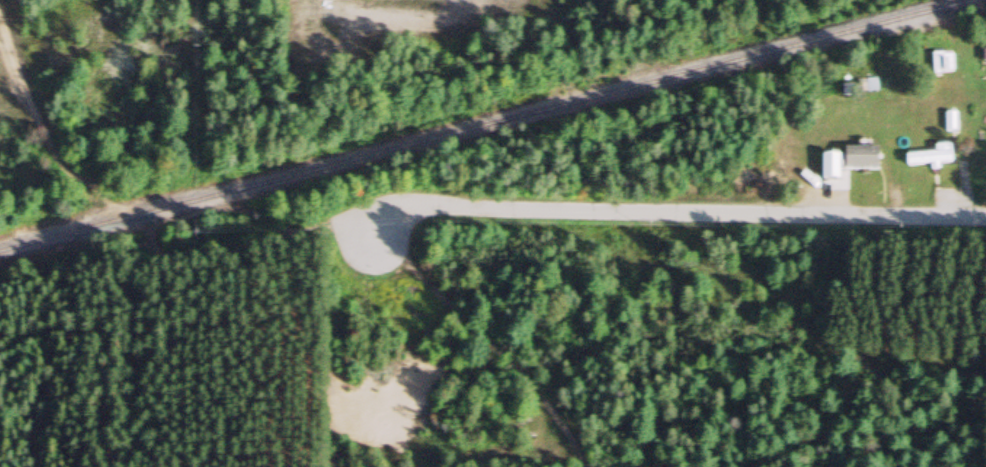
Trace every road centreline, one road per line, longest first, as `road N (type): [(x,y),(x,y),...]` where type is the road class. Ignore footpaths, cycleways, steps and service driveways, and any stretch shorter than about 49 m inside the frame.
road 1 (residential): [(985,214),(410,210),(363,237)]
road 2 (track): [(363,237),(442,305),(566,438),(576,466)]

